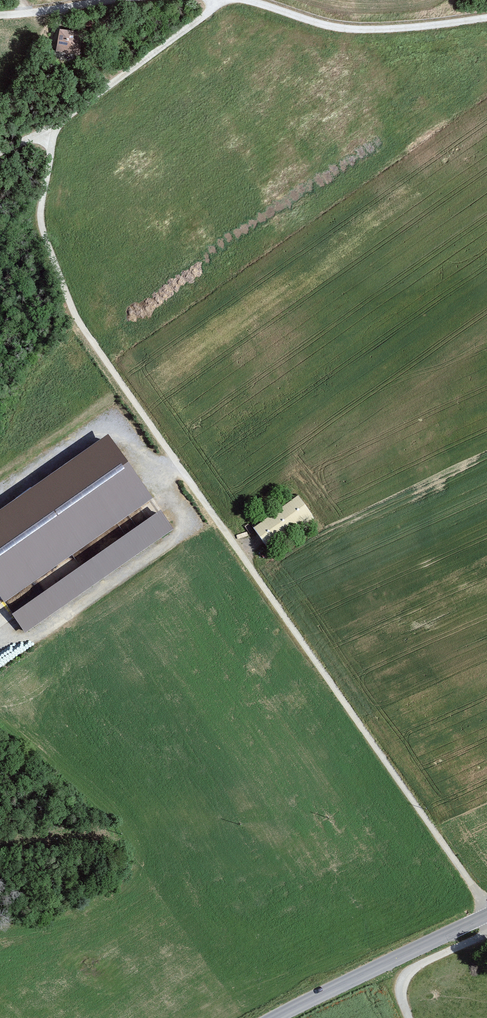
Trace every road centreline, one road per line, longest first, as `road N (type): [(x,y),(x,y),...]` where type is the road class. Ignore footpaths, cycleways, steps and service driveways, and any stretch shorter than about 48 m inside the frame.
road 1 (track): [(223,0),(54,132),(44,234),(77,321),(486,910)]
road 2 (track): [(486,19),(350,31),(243,0)]
road 3 (tertiary): [(278,1017),(486,915)]
road 4 (unclassified): [(486,936),(405,978),(400,994),(409,1017)]
road 5 (track): [(126,0),(0,14)]

